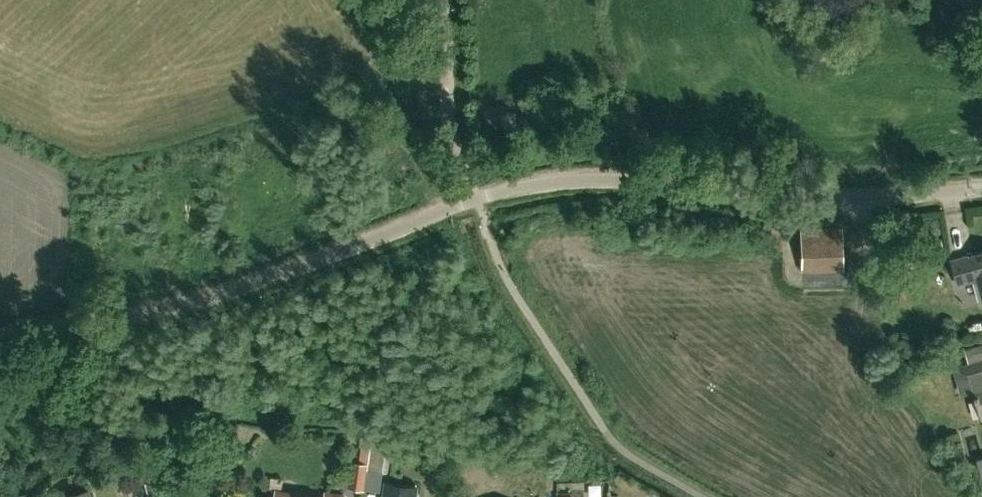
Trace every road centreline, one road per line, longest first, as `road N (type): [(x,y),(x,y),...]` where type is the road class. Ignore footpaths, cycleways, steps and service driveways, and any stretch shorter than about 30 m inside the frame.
road 1 (unclassified): [(0,338),(204,299),(517,187),(587,178),(874,197),(981,187)]

